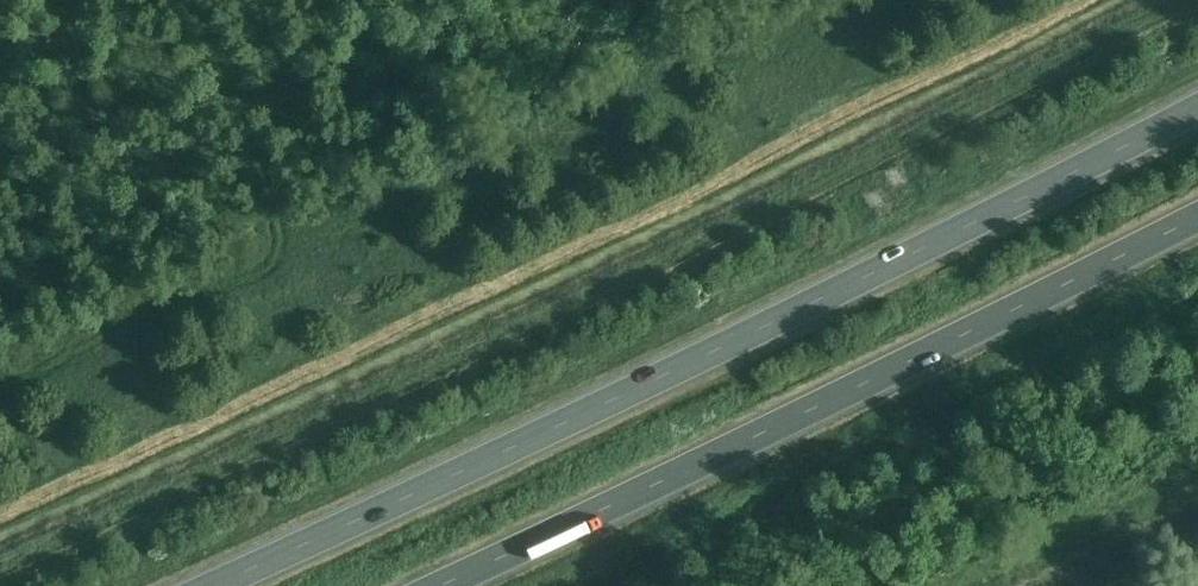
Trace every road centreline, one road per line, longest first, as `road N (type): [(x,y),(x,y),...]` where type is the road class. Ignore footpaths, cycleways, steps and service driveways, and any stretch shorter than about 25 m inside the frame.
road 1 (trunk): [(1197,108),(797,311),(215,585)]
road 2 (trunk): [(439,585),(1197,217)]

